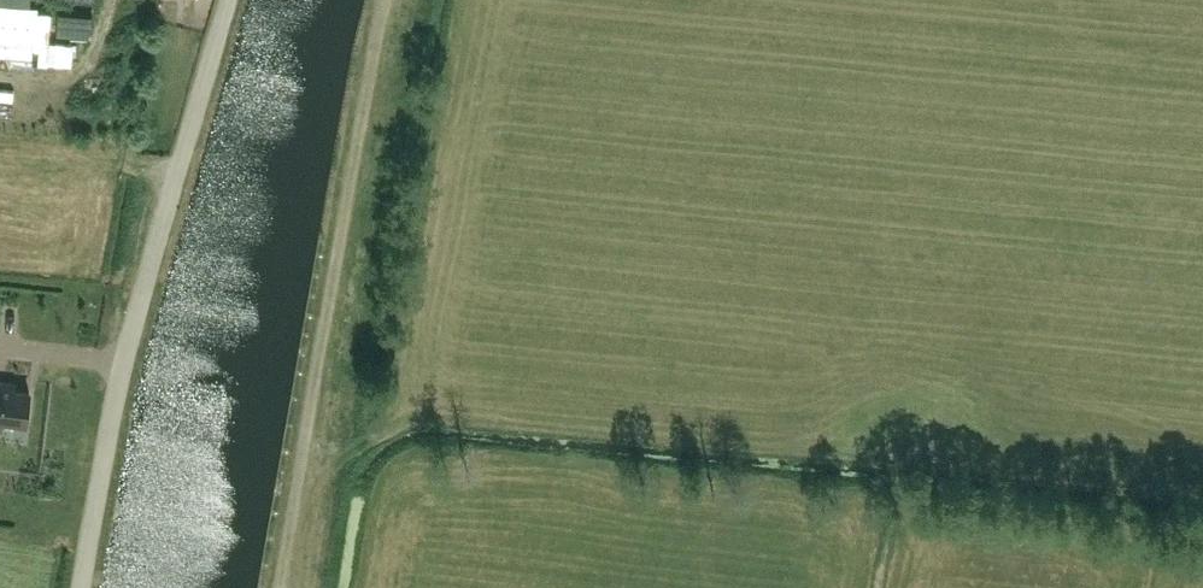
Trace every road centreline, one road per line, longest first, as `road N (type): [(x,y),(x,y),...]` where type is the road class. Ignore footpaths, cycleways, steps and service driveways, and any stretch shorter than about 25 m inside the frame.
road 1 (unclassified): [(94,587),(177,167),(223,0)]
road 2 (track): [(383,0),(280,587)]

